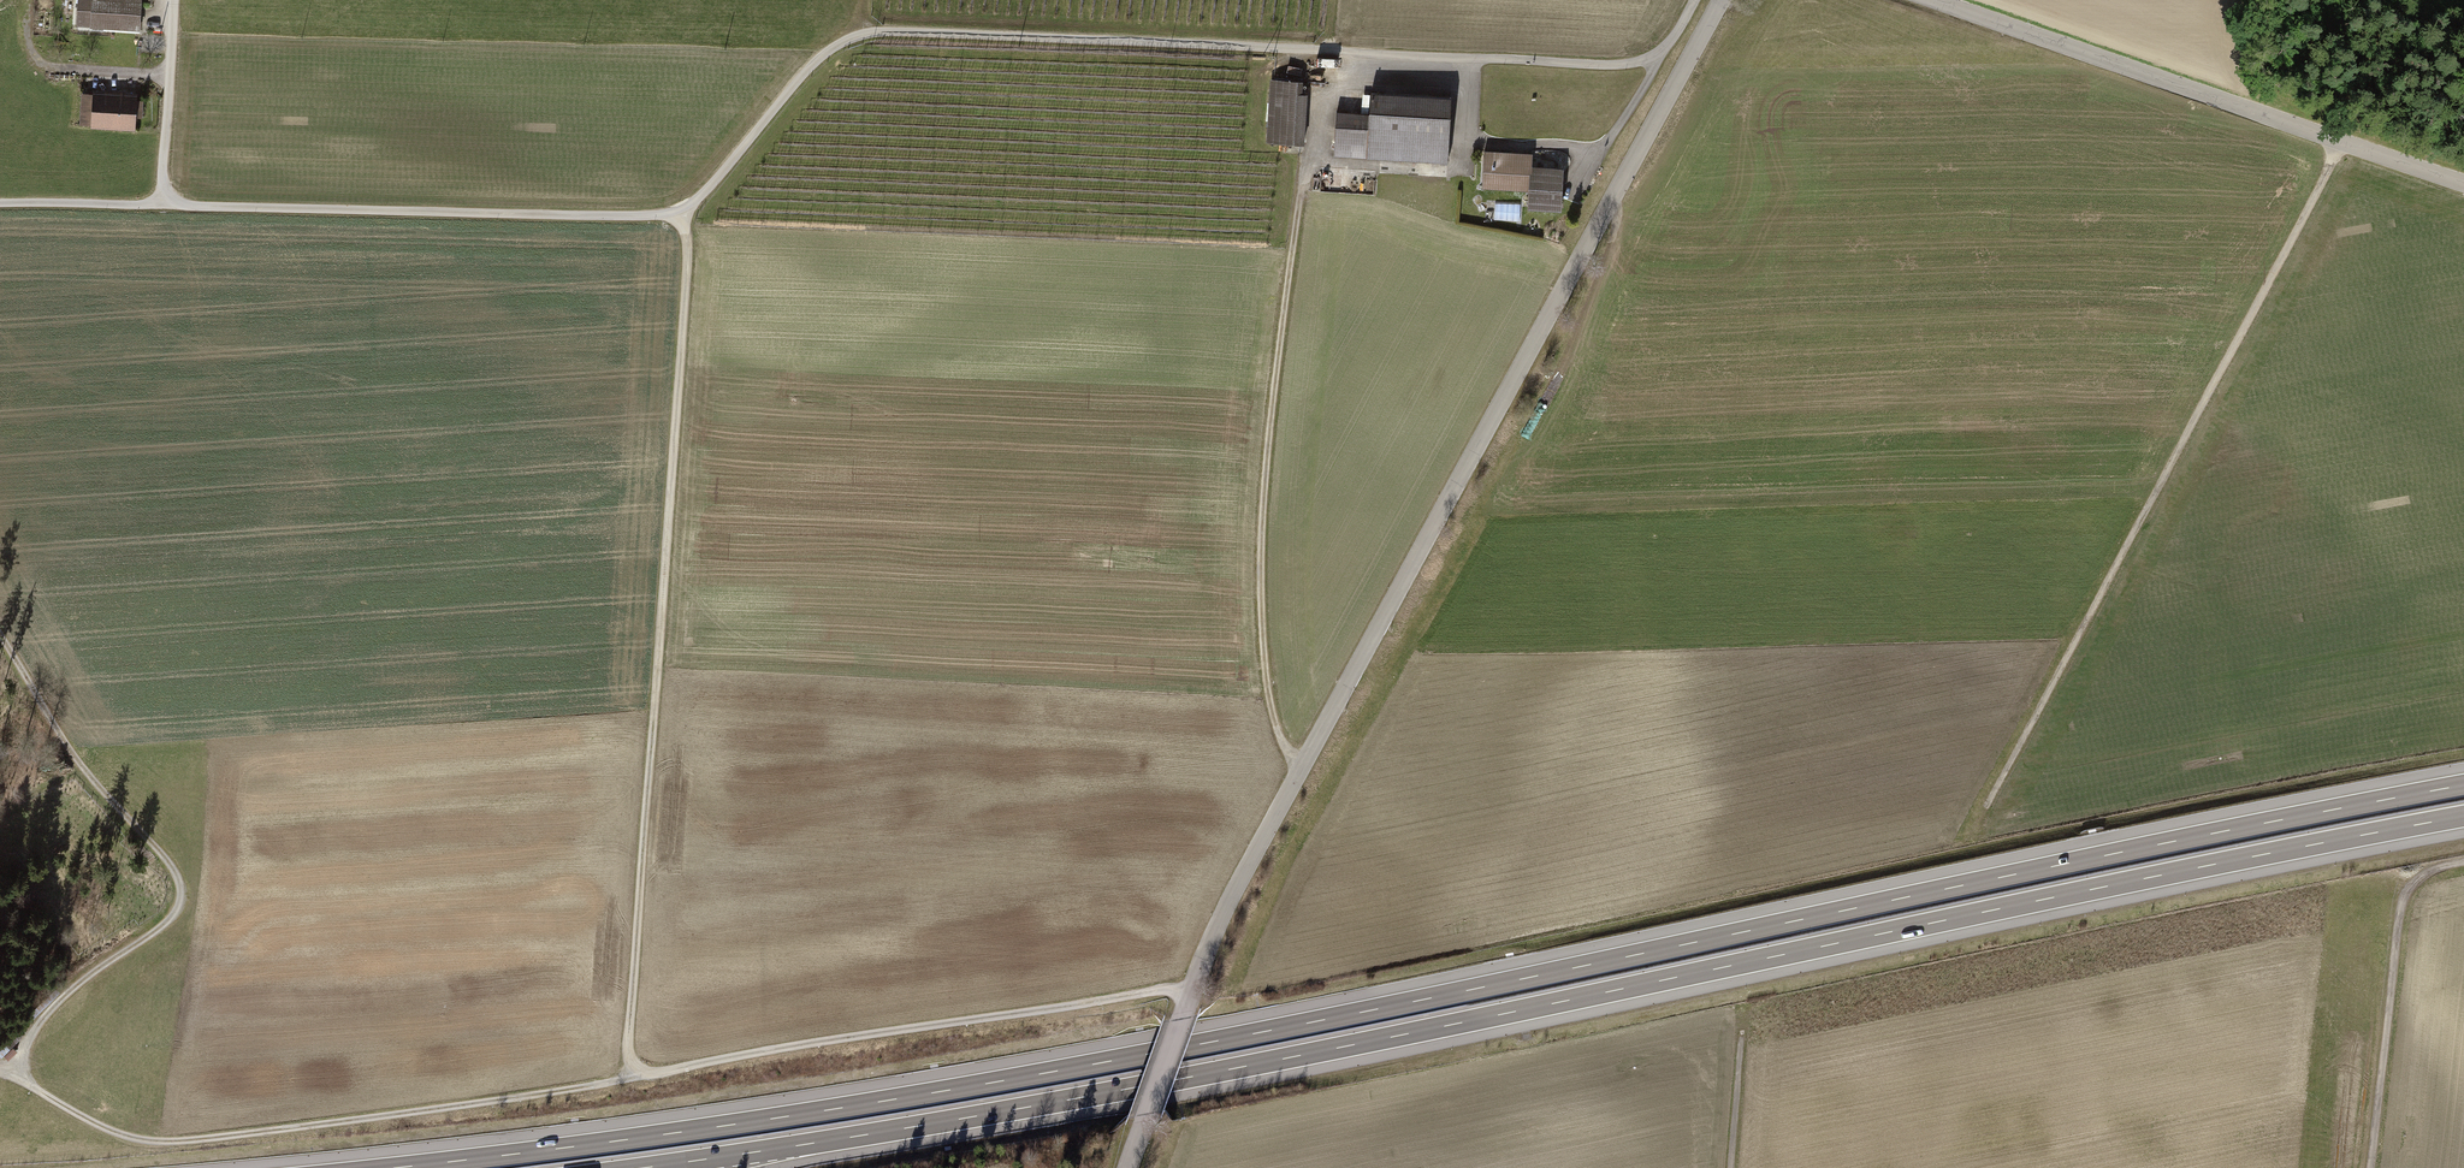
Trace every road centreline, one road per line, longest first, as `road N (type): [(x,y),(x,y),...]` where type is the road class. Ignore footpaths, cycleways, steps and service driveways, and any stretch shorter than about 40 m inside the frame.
road 1 (motorway): [(2463,785),(1144,1055),(723,1126),(395,1167)]
road 2 (motorway): [(645,1167),(1237,1068),(2463,816)]
road 3 (track): [(677,211),(687,256),(630,1047),(640,1066),(647,1073),(1195,986)]
road 4 (tertiary): [(1722,0),(1260,843),(1195,986),(1129,1167)]
road 5 (track): [(677,211),(710,187),(830,51),(873,32),(1626,65),(1656,56),(1696,0)]
road 6 (track): [(2341,142),(1985,814)]
road 7 (track): [(0,203),(677,211)]
road 8 (track): [(0,1072),(99,1126),(173,1141),(647,1073)]
road 9 (track): [(1300,770),(1275,731),(1259,583),(1269,420),(1303,183)]
road 10 (track): [(0,637),(93,787),(167,857),(180,902),(165,929),(64,998),(12,1076)]
road 11 (tertiary): [(2463,184),(1931,0)]
road 12 (track): [(1358,665),(1382,668),(1396,654),(1555,368),(1615,237),(1616,194)]
road 13 (residential): [(2463,863),(2415,880),(2402,903),(2371,1167)]
road 14 (unclassified): [(160,206),(174,0)]
road 15 (track): [(1732,1167),(1742,1033)]

